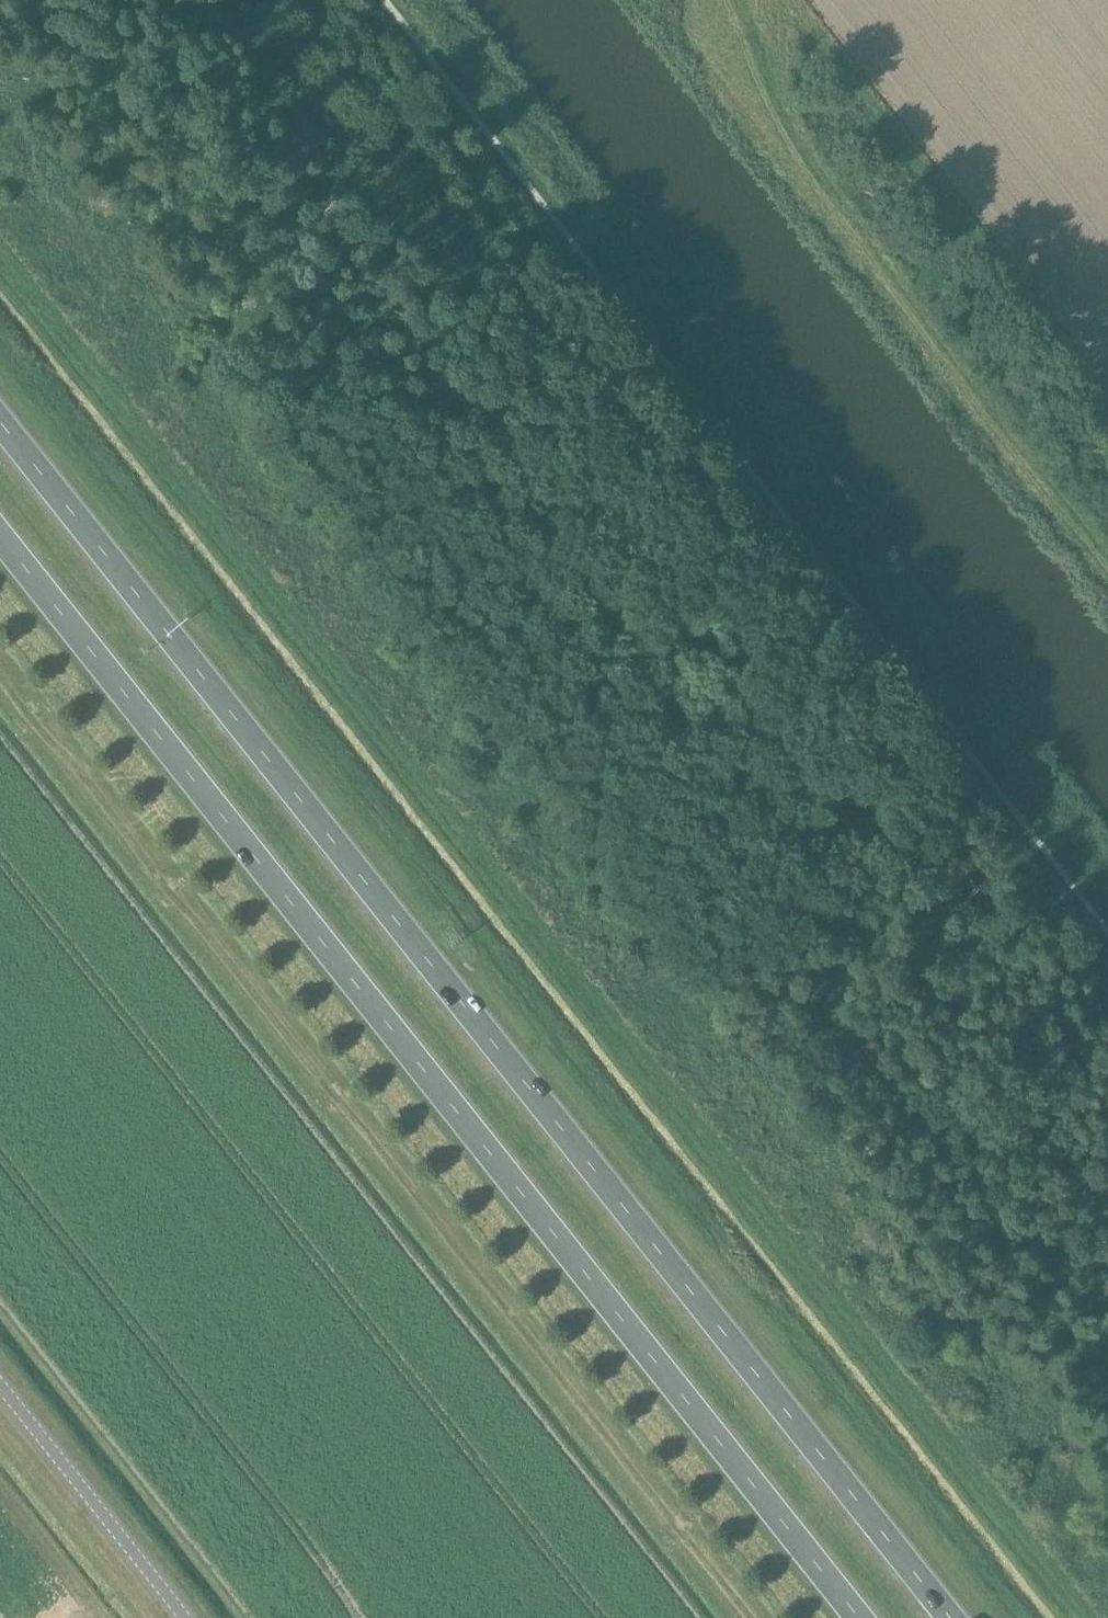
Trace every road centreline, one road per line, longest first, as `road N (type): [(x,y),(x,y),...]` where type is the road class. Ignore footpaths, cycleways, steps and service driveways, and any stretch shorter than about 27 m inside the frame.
road 1 (trunk): [(949,1617),(0,425)]
road 2 (trunk): [(0,534),(859,1617)]
road 3 (unclassified): [(184,1617),(0,1384)]

